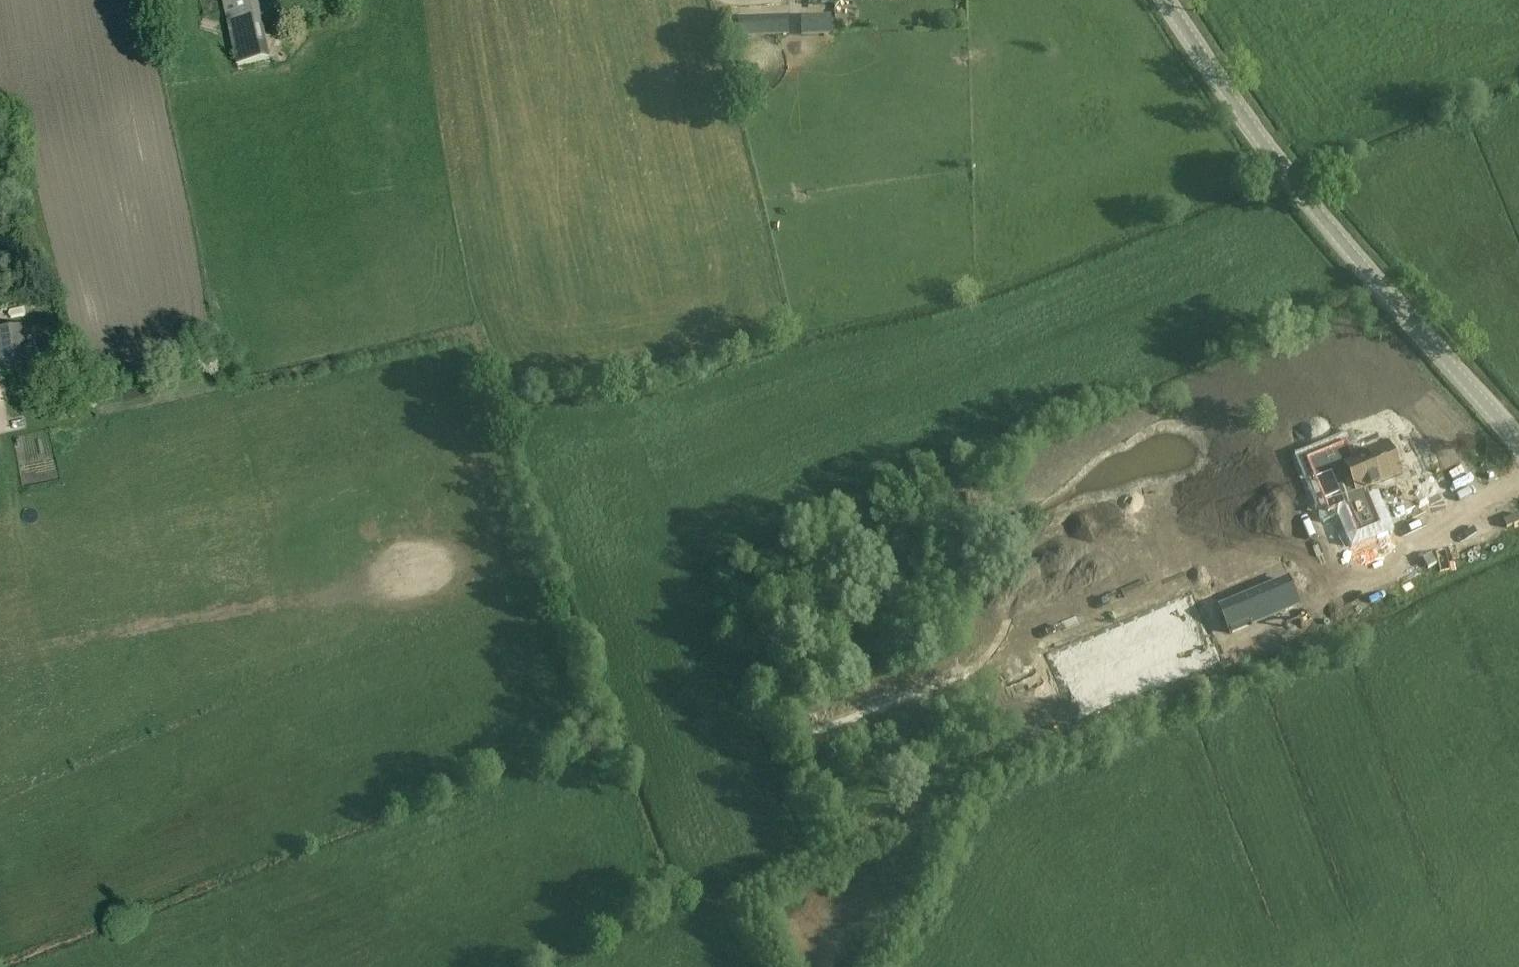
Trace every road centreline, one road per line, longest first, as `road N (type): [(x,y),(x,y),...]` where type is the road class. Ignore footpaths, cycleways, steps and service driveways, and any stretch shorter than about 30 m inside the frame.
road 1 (tertiary): [(1518,445),(1353,259),(1168,0)]

